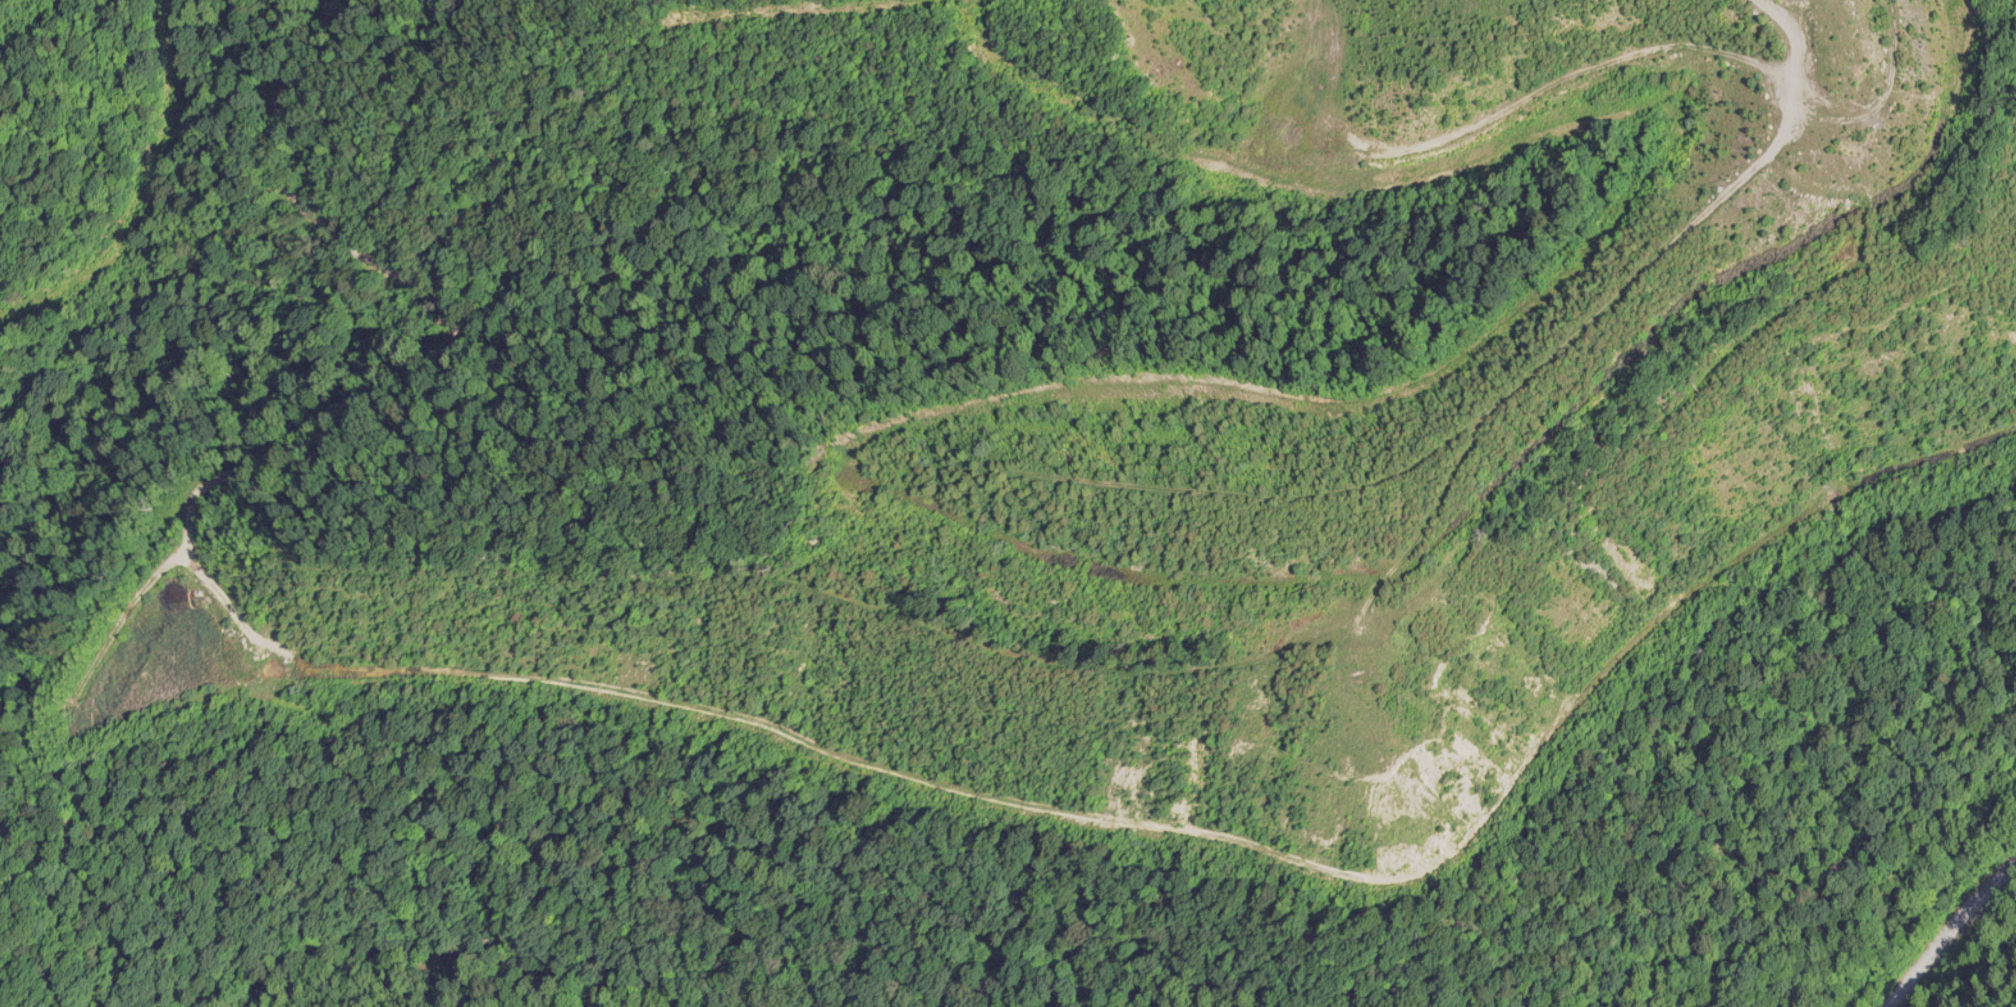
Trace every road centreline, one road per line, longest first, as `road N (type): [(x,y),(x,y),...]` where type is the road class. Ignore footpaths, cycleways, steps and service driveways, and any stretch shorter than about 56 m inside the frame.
road 1 (track): [(2015,852),(1883,1006)]

